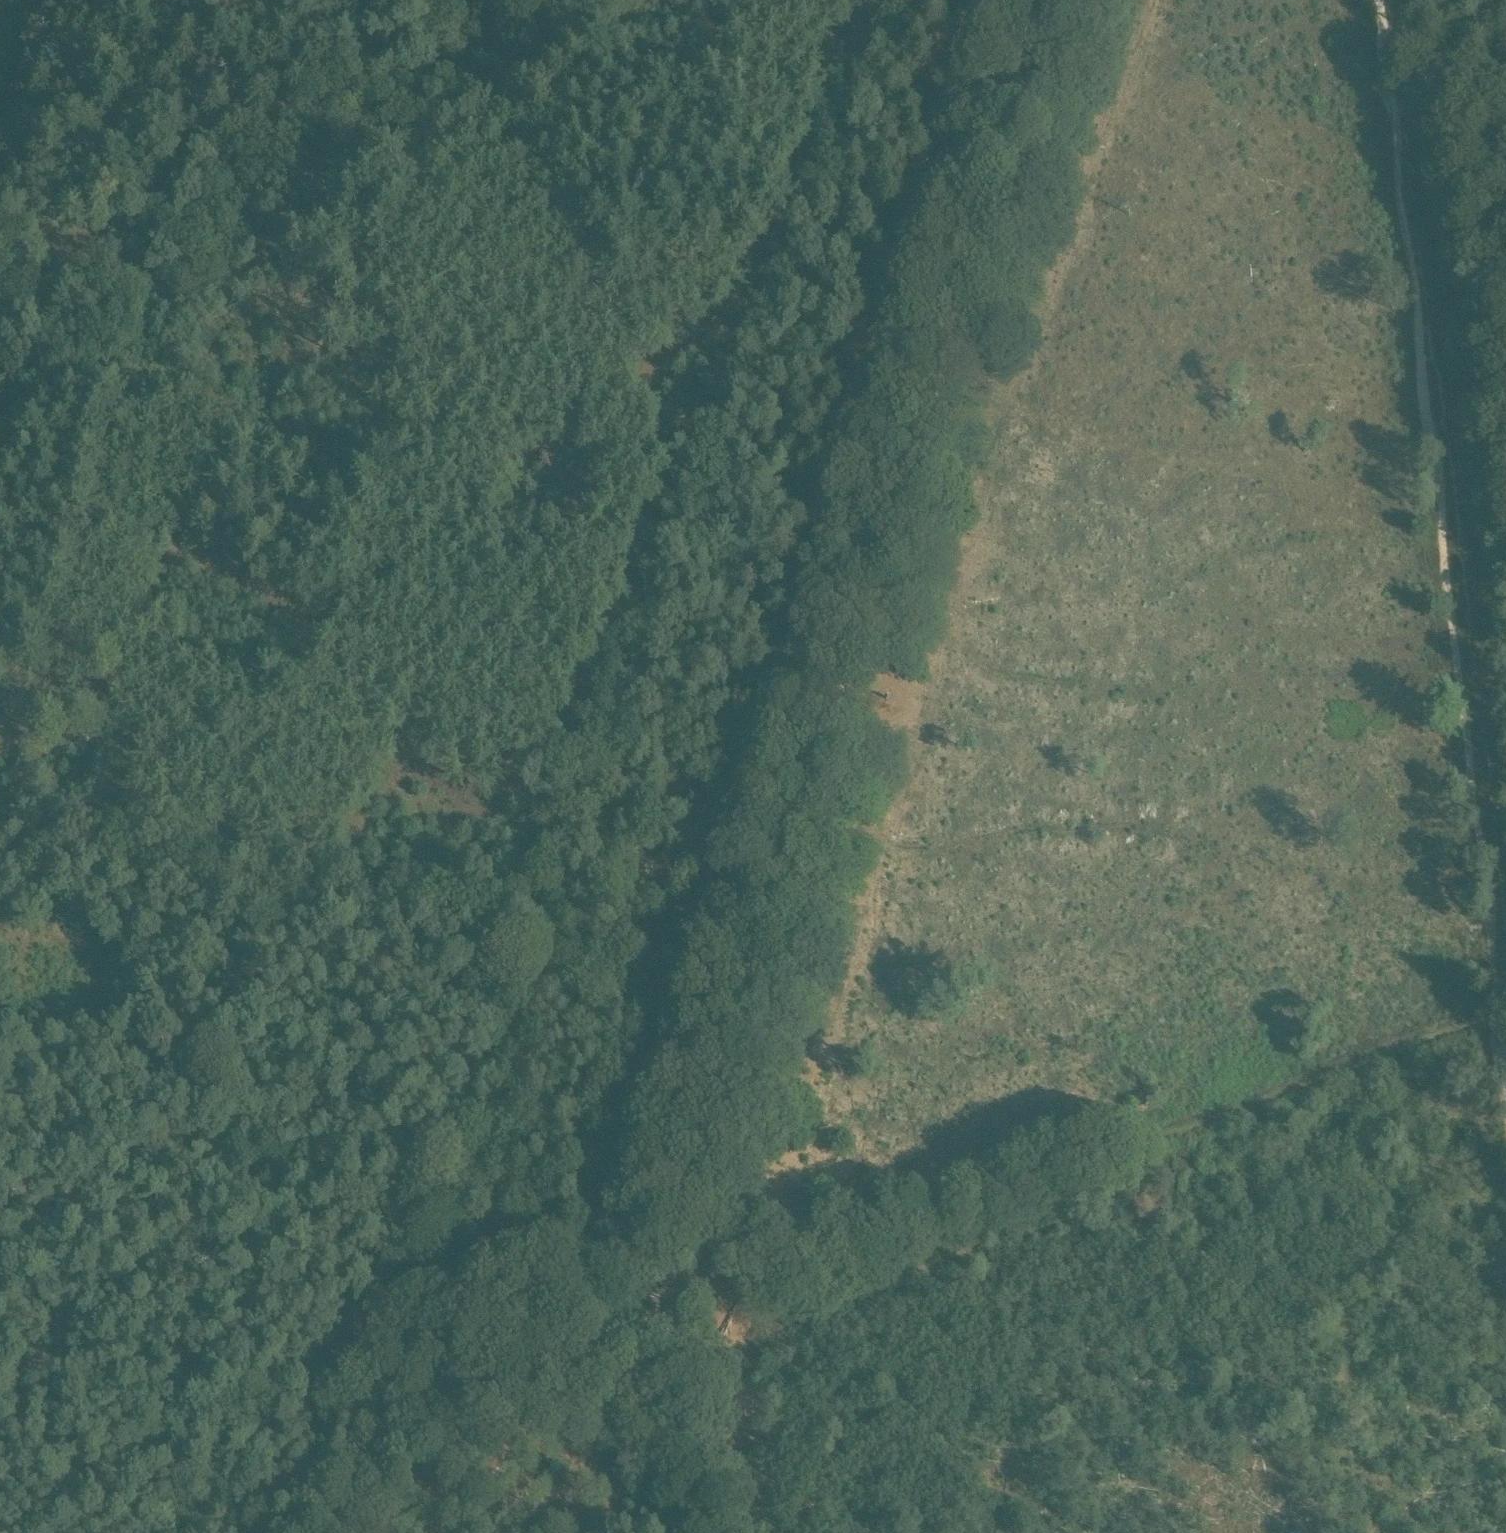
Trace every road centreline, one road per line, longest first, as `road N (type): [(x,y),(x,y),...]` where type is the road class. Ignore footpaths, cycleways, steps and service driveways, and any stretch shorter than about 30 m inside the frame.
road 1 (track): [(1053,0),(661,1275),(658,1317),(719,1532)]
road 2 (track): [(661,1275),(395,1532)]

